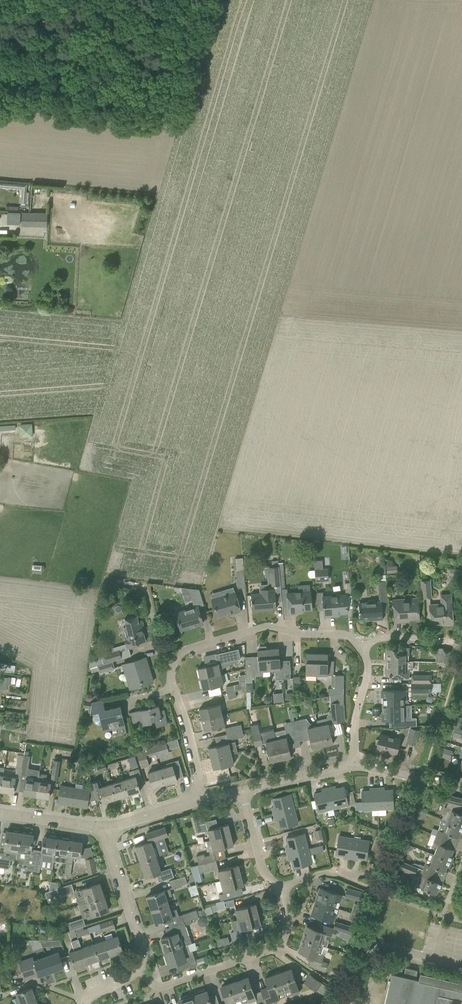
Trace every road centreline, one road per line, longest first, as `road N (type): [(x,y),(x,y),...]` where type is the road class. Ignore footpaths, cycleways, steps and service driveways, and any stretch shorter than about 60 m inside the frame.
road 1 (residential): [(170,678),(179,655),(265,626),(344,634),(362,648)]
road 2 (residential): [(146,968),(151,981),(165,986),(283,945),(283,891)]
road 3 (residential): [(343,1003),(367,951),(461,967)]
road 4 (residential): [(146,968),(104,829)]
road 5 (residential): [(205,800),(170,678)]
road 6 (residential): [(362,648),(368,672),(354,724),(355,767)]

